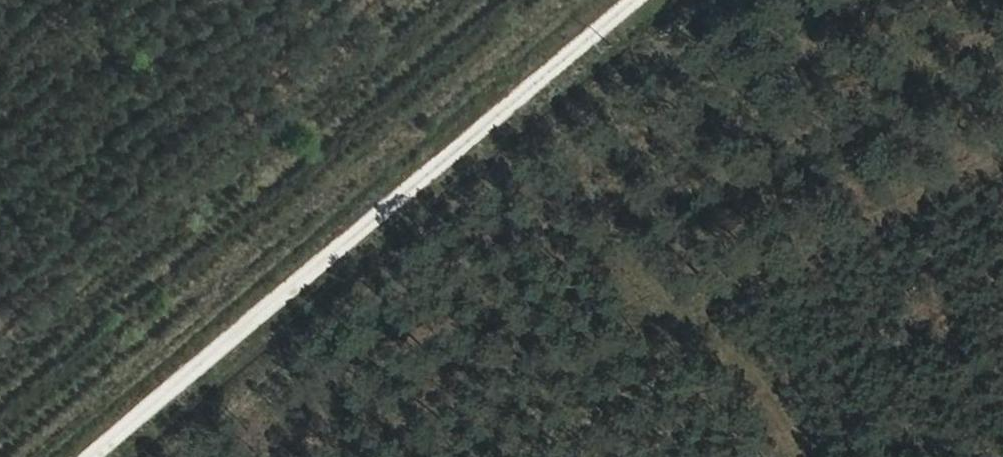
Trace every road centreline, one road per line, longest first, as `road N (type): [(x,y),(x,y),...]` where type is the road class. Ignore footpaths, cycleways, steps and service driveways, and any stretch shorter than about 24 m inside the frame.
road 1 (track): [(81,456),(633,0)]
road 2 (track): [(270,456),(804,0)]

